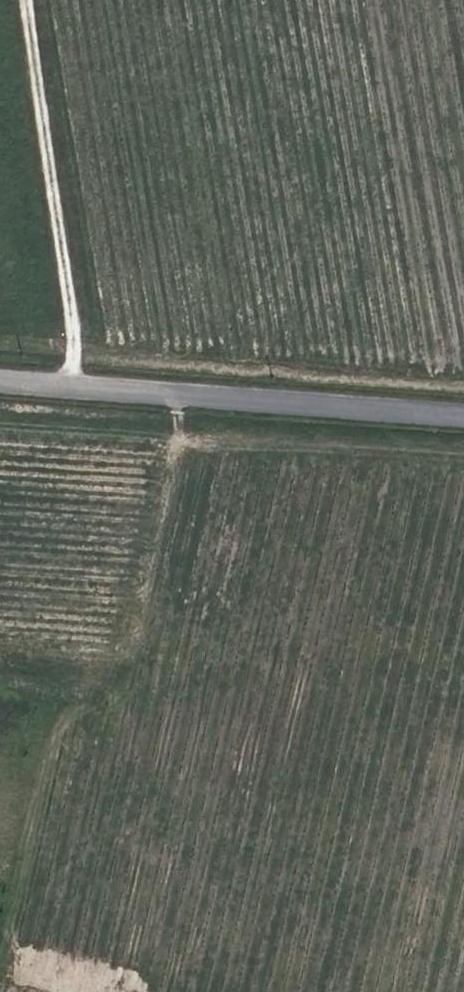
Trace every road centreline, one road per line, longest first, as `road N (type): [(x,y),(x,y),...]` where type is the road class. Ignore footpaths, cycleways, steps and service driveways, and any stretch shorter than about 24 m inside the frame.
road 1 (tertiary): [(463,413),(0,376)]

